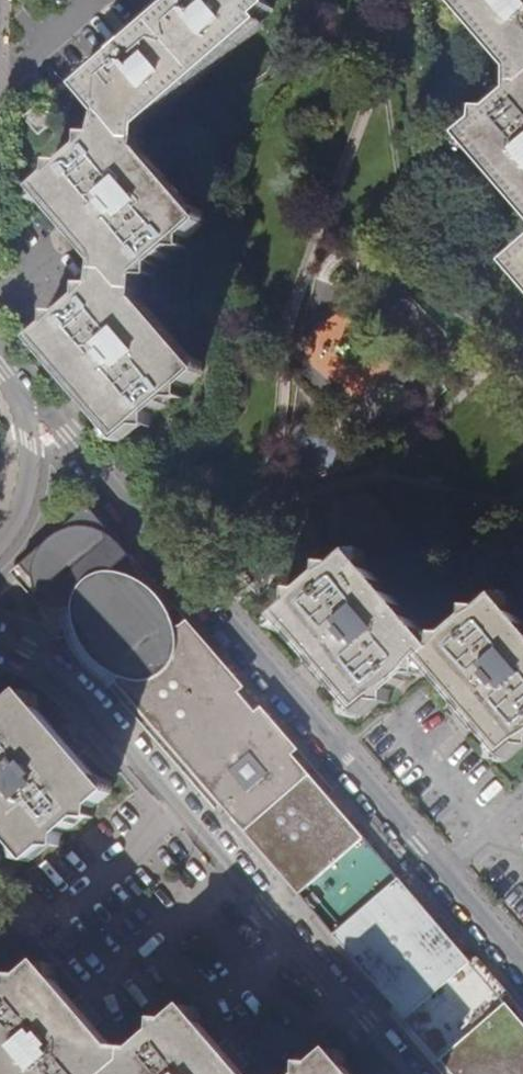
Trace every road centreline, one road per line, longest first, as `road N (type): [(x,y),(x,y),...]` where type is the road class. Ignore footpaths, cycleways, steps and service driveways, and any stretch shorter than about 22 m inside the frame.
road 1 (unclassified): [(522,968),(13,393)]
road 2 (unclassified): [(0,644),(57,677),(97,713),(407,1073)]
road 3 (unclassified): [(0,534),(26,472),(13,393)]

